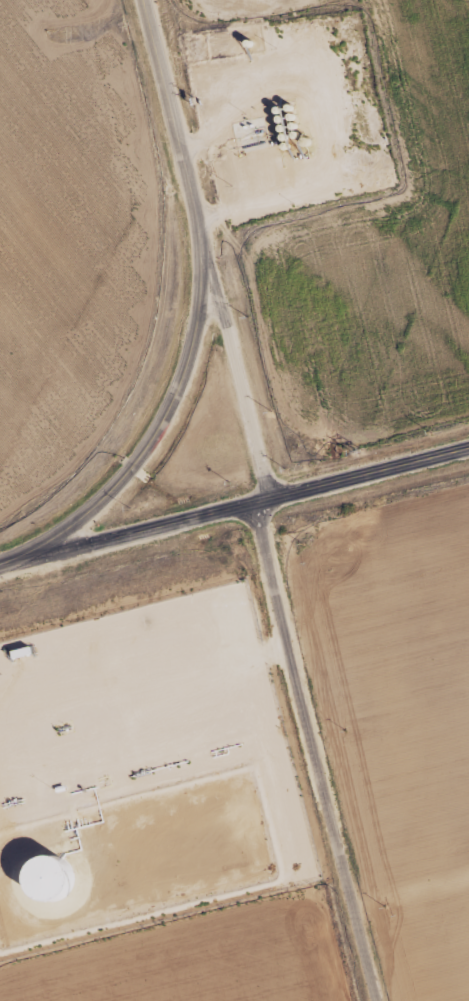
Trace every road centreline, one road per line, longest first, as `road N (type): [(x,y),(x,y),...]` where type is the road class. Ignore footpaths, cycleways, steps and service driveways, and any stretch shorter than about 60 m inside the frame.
road 1 (secondary): [(141,0),(199,247),(192,334),(167,409),(129,468),(79,519),(2,566)]
road 2 (residential): [(375,1000),(251,503)]
road 3 (secondary): [(2,566),(468,447)]
road 4 (tertiary): [(199,247),(267,499)]

